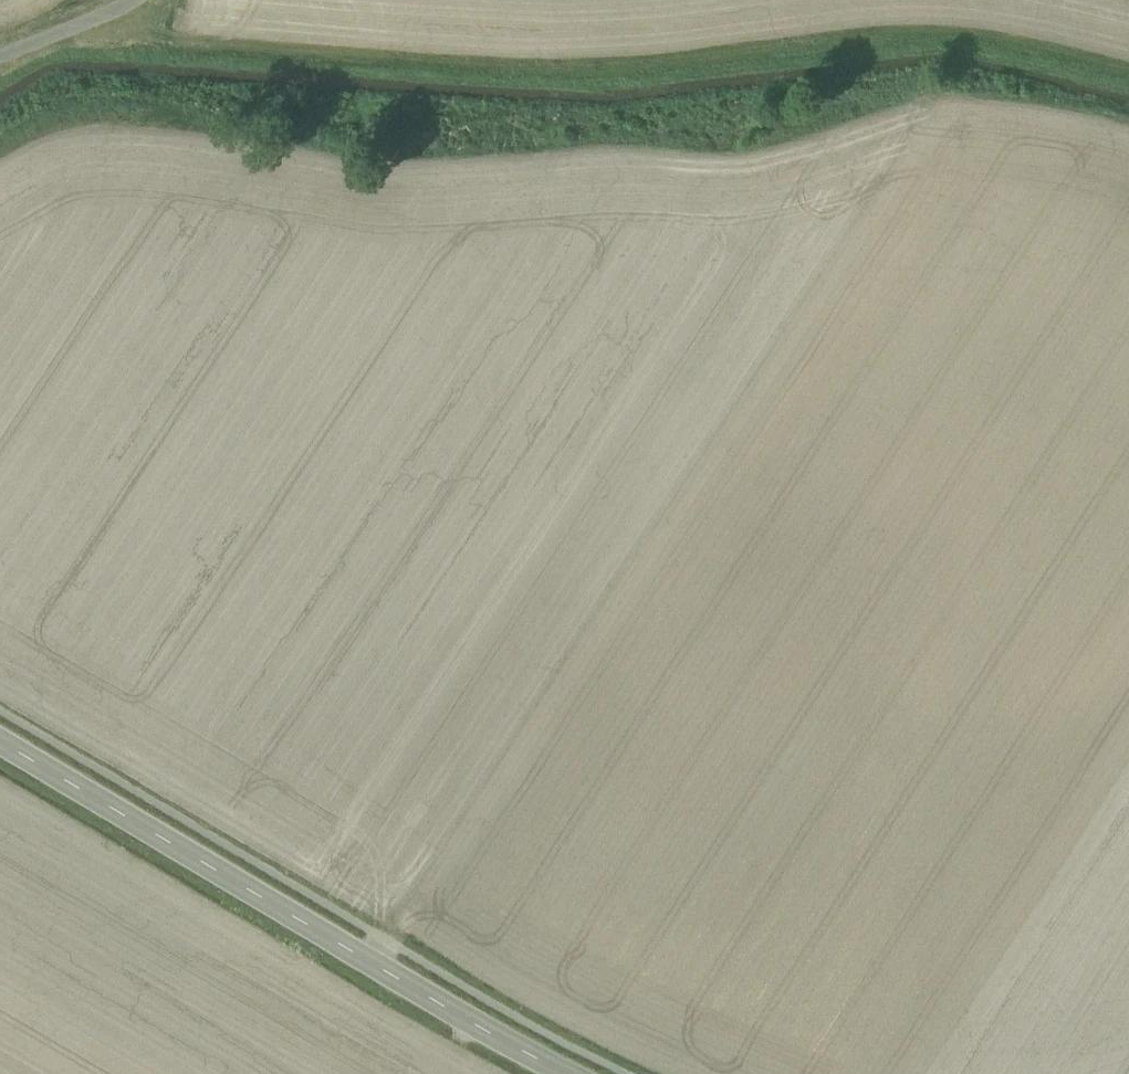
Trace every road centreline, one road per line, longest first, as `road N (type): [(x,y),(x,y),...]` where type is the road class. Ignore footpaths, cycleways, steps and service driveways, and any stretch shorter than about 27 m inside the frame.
road 1 (secondary): [(0,745),(570,1073)]
road 2 (unclassified): [(118,0),(108,14),(0,62)]

